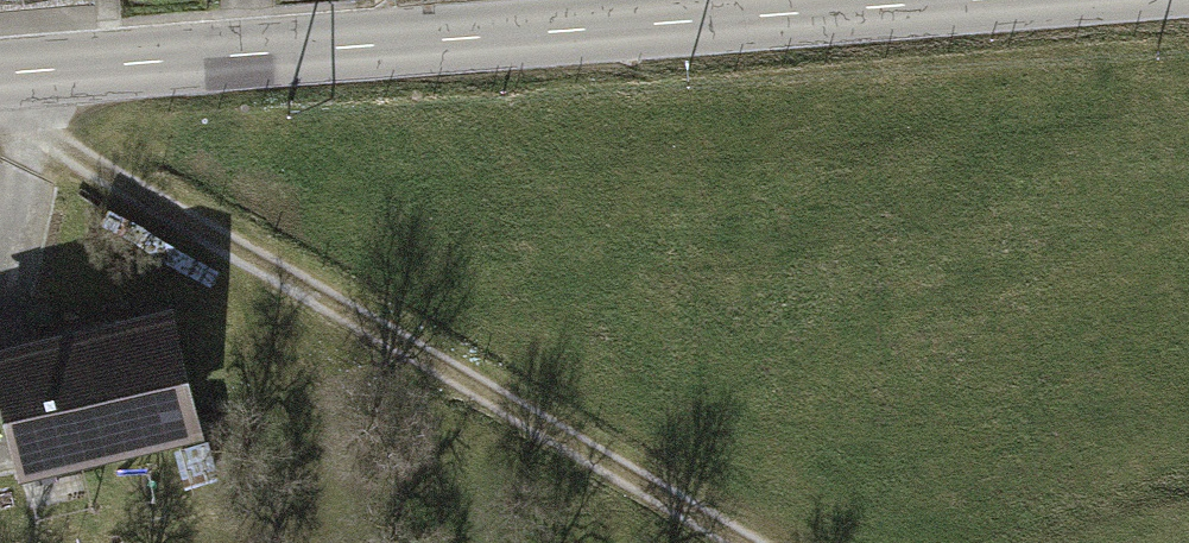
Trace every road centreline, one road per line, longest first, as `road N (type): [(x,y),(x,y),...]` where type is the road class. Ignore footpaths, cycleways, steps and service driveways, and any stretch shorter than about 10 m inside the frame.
road 1 (tertiary): [(1047,0),(0,78)]
road 2 (track): [(0,103),(228,257),(713,542)]

